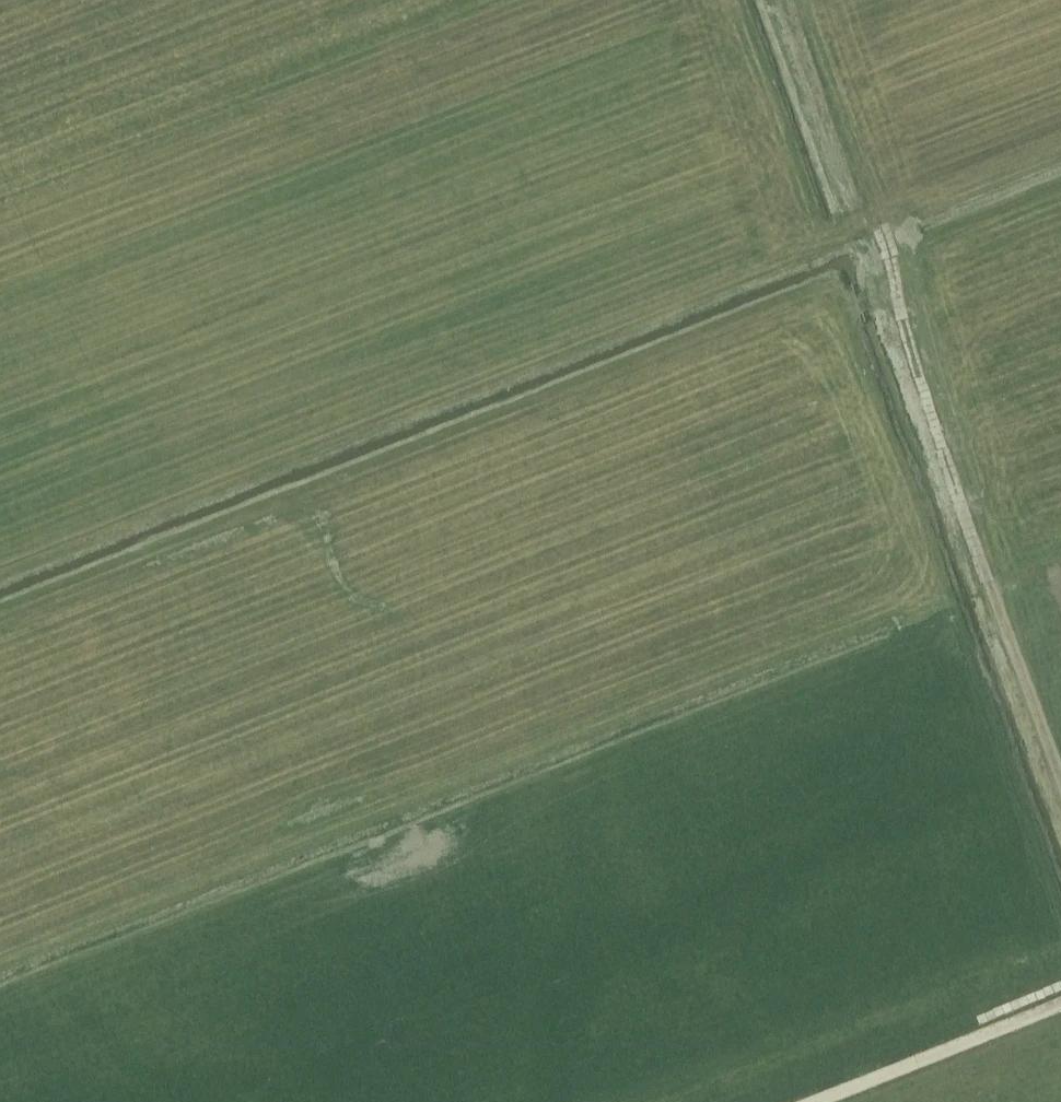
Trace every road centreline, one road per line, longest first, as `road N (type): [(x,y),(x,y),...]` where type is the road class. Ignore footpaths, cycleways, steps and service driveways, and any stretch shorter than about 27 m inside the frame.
road 1 (track): [(1060,769),(1002,623),(891,289),(885,231),(803,0)]
road 2 (track): [(814,1101),(1060,1001)]

